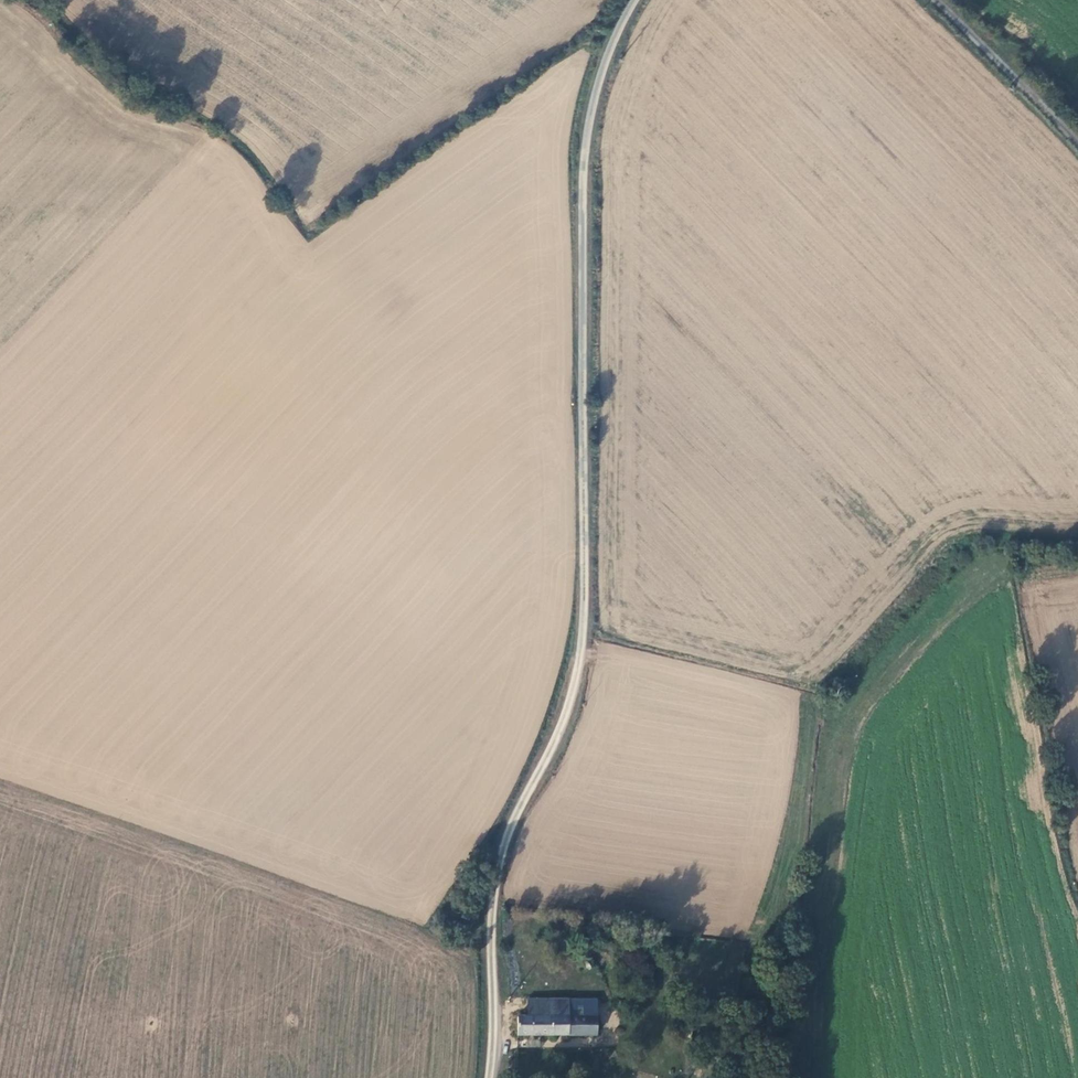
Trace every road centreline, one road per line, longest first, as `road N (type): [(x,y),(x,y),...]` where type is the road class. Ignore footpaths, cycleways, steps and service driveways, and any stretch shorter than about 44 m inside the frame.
road 1 (unclassified): [(493,1077),(495,888),(504,846),(569,708),(580,665),(585,139),(603,57),(630,0)]
road 2 (unclassified): [(936,0),(1077,144)]

